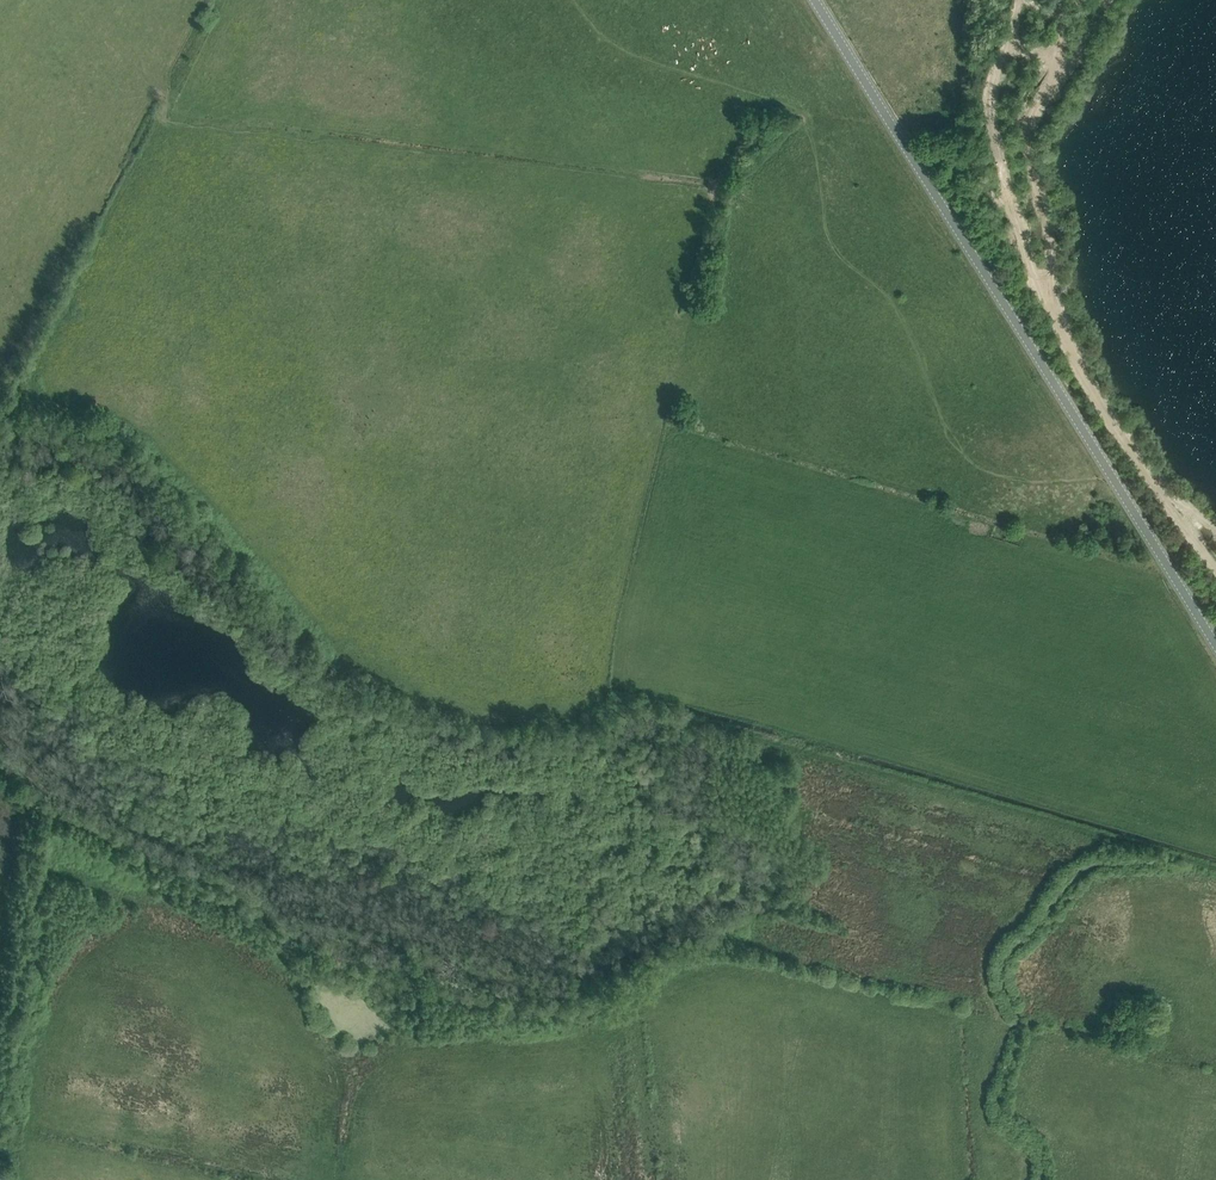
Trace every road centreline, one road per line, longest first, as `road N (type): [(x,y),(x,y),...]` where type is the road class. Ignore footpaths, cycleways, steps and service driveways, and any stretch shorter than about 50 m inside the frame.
road 1 (unclassified): [(1215,645),(816,0)]

